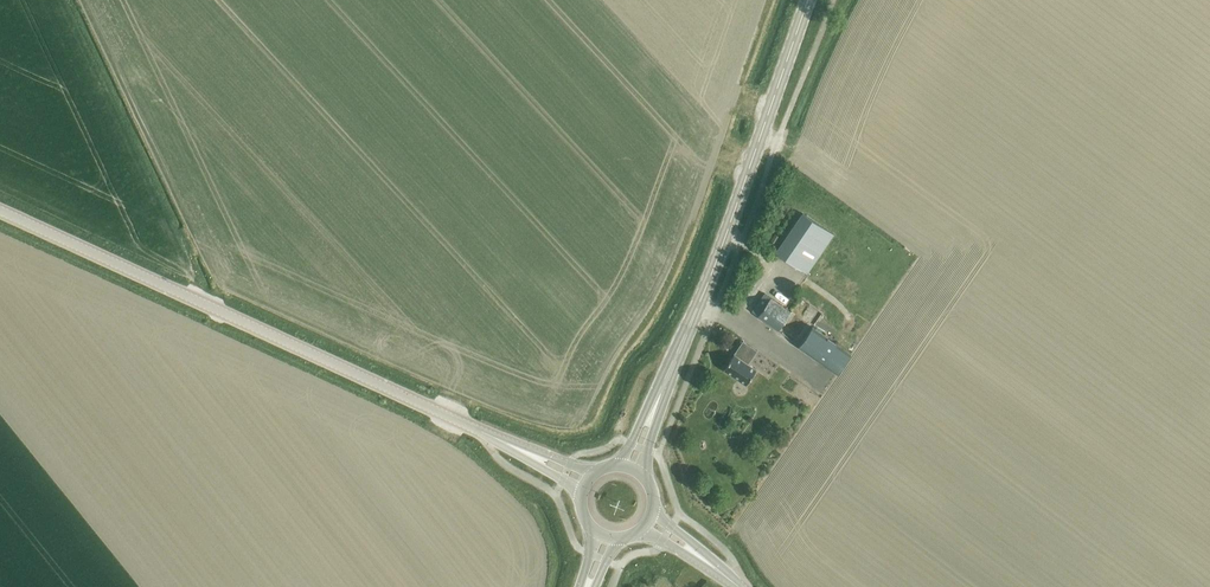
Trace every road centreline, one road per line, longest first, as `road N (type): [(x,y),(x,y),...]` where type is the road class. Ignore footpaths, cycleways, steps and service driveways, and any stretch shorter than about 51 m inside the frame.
road 1 (tertiary): [(530,455),(0,212)]
road 2 (secondary): [(659,402),(808,0)]

